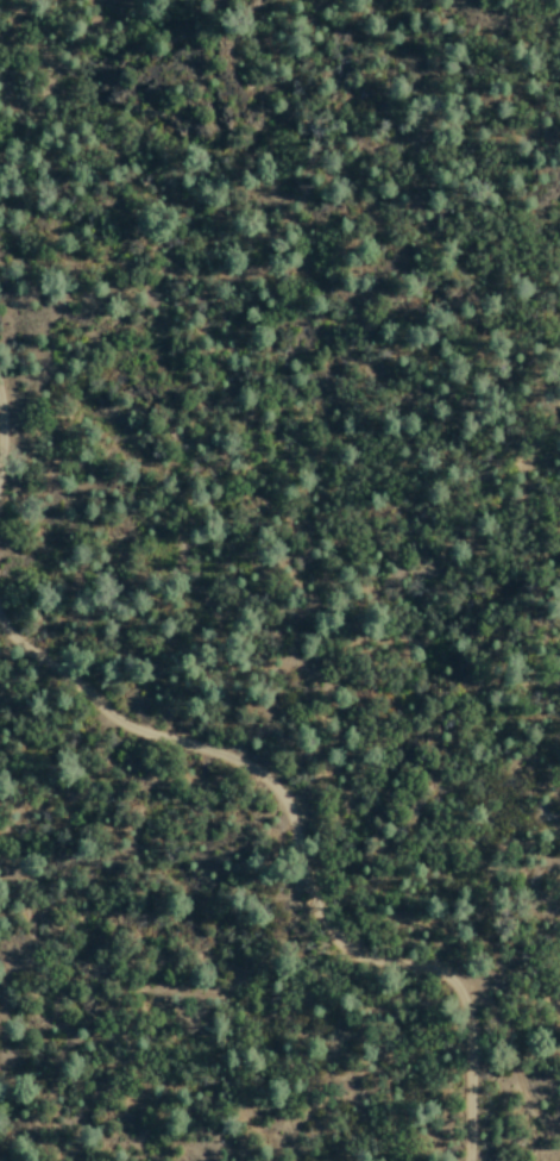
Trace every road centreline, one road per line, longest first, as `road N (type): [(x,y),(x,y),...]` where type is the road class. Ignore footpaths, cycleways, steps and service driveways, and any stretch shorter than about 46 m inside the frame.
road 1 (track): [(0,639),(106,726),(143,743),(199,753),(245,778),(264,798),(284,873),(310,918),(344,944),(457,991),(466,1025),(465,1160)]

